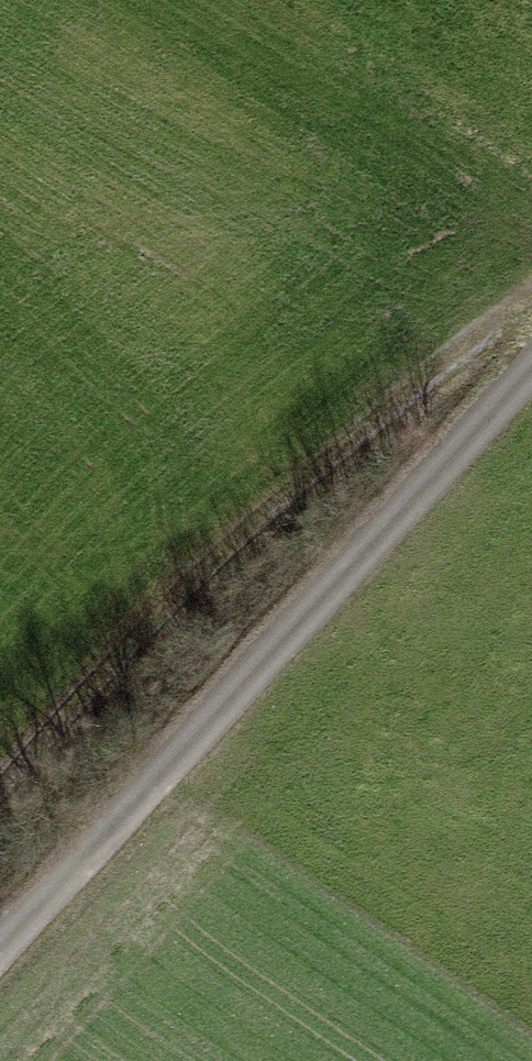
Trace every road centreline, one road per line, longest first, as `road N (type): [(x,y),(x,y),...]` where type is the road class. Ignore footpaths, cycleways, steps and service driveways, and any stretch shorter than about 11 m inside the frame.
road 1 (track): [(531,348),(0,939)]
road 2 (track): [(0,762),(166,584),(531,284)]

